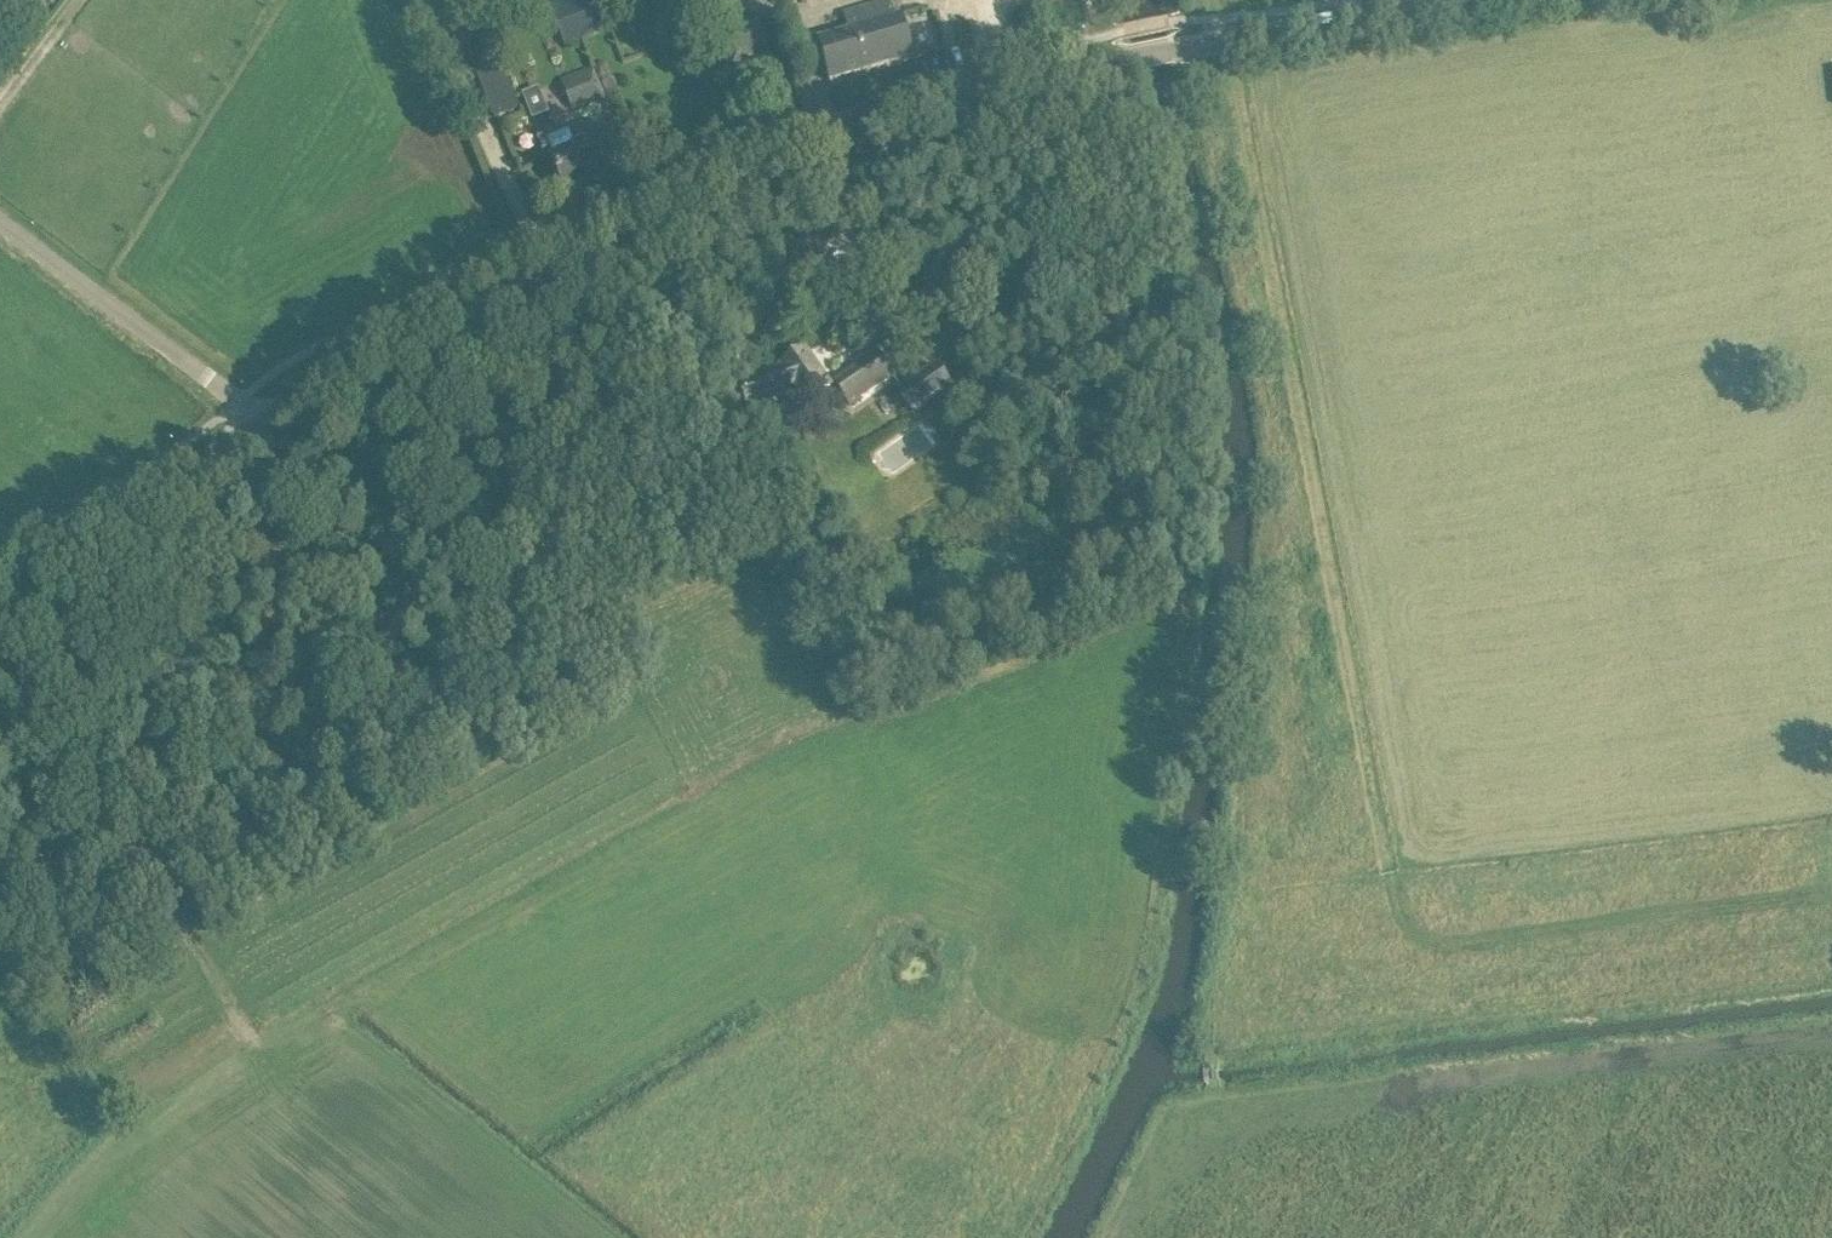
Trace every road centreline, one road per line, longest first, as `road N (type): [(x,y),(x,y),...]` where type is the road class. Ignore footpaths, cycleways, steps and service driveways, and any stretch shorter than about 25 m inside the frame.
road 1 (unclassified): [(267,421),(545,259),(806,144),(1062,70),(1463,0)]
road 2 (unclassified): [(267,421),(0,219)]
road 3 (unclassified): [(0,579),(267,421)]

